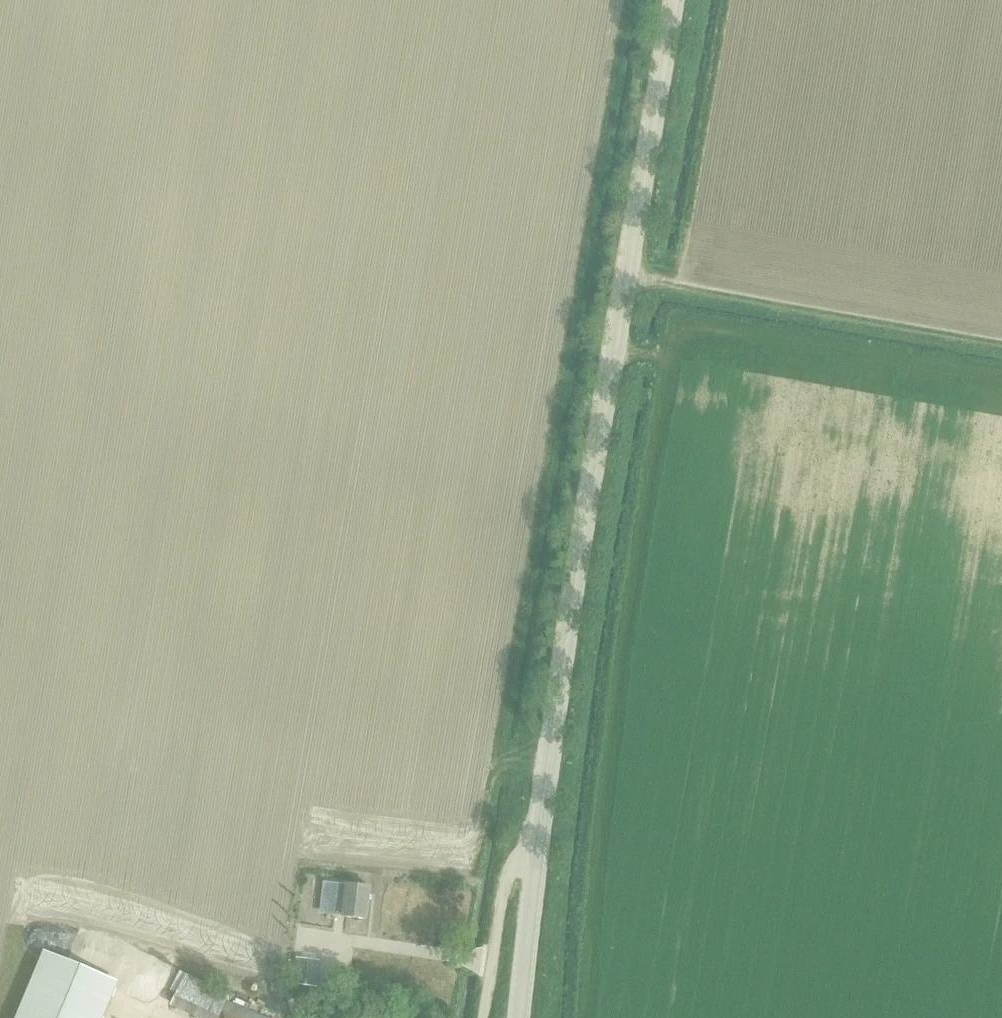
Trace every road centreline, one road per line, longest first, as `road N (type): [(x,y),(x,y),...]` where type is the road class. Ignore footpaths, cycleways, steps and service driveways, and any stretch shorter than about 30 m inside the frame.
road 1 (unclassified): [(517,1017),(672,0)]

